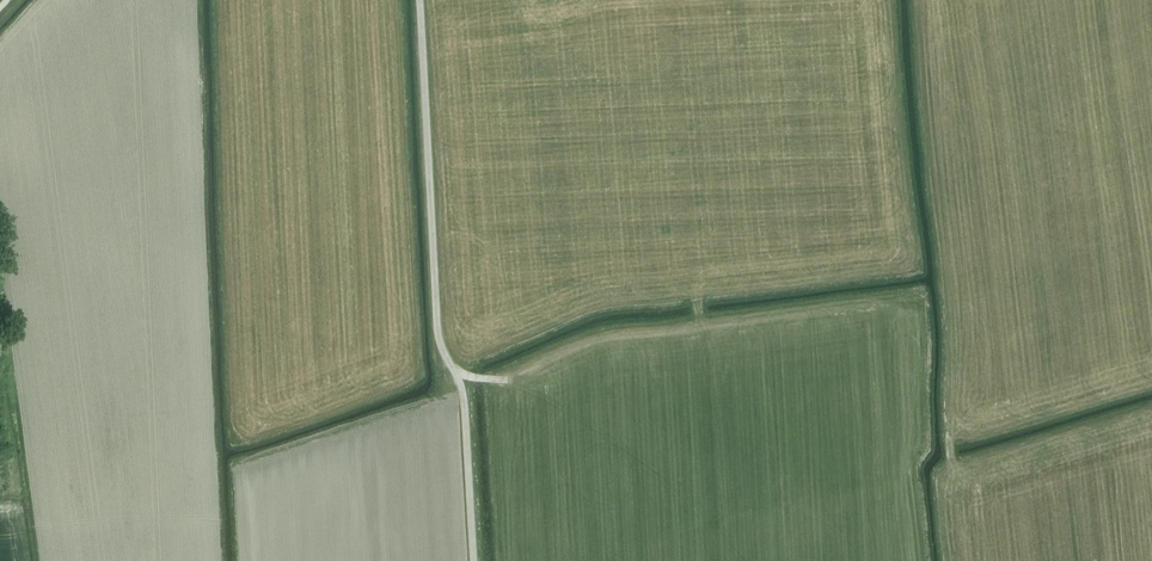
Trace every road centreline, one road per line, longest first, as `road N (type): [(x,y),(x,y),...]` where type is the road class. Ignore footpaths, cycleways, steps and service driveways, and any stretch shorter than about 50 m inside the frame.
road 1 (track): [(420,0),(438,335),(462,386),(474,560)]

